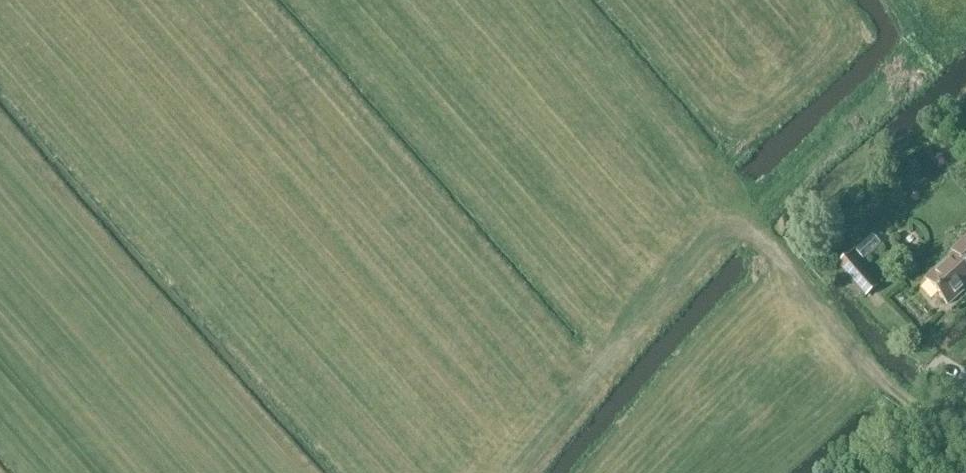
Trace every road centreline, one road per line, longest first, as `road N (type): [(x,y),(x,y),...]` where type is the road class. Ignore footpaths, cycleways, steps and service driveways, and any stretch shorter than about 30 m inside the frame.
road 1 (track): [(747,225),(913,412),(965,430)]

